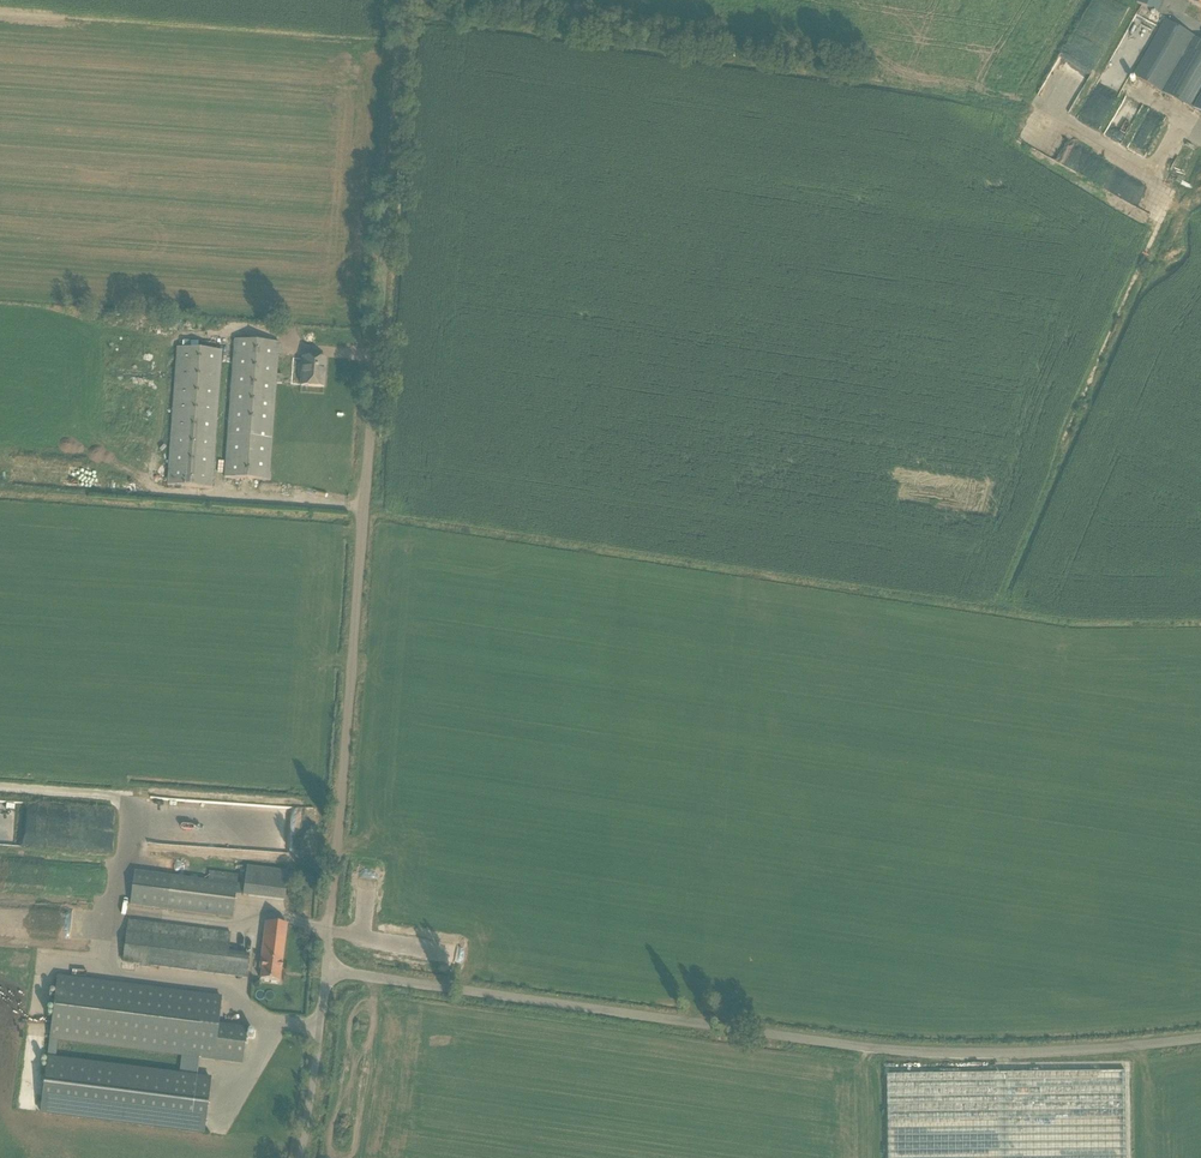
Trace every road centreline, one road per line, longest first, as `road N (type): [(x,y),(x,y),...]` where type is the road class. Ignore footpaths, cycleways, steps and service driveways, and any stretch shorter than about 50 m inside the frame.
road 1 (unclassified): [(299,1157),(332,971),(906,1056),(1087,1056),(1200,1040)]
road 2 (track): [(332,971),(410,0)]

